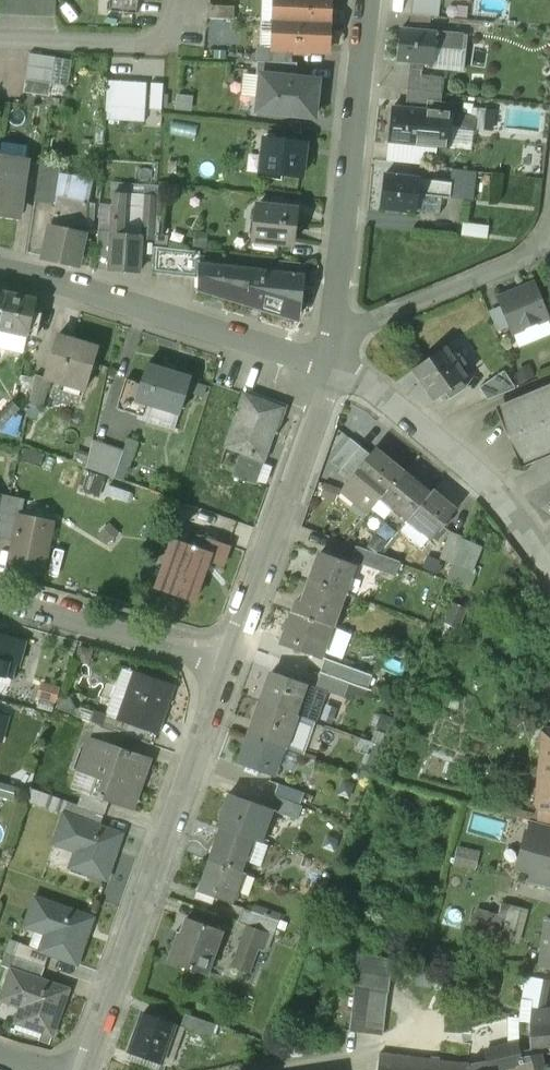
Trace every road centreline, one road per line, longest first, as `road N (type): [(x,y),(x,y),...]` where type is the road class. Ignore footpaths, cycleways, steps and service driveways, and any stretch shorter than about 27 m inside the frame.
road 1 (residential): [(83,1069),(226,664)]
road 2 (residential): [(0,271),(332,366)]
road 3 (residential): [(337,321),(369,0)]
road 4 (residential): [(226,664),(332,366)]
road 5 (residential): [(332,366),(443,440),(549,558)]
road 6 (residential): [(337,321),(365,325),(524,260),(543,244),(549,205)]
road 7 (residential): [(226,664),(0,599)]
road 8 (residential): [(0,40),(163,39),(172,0)]

